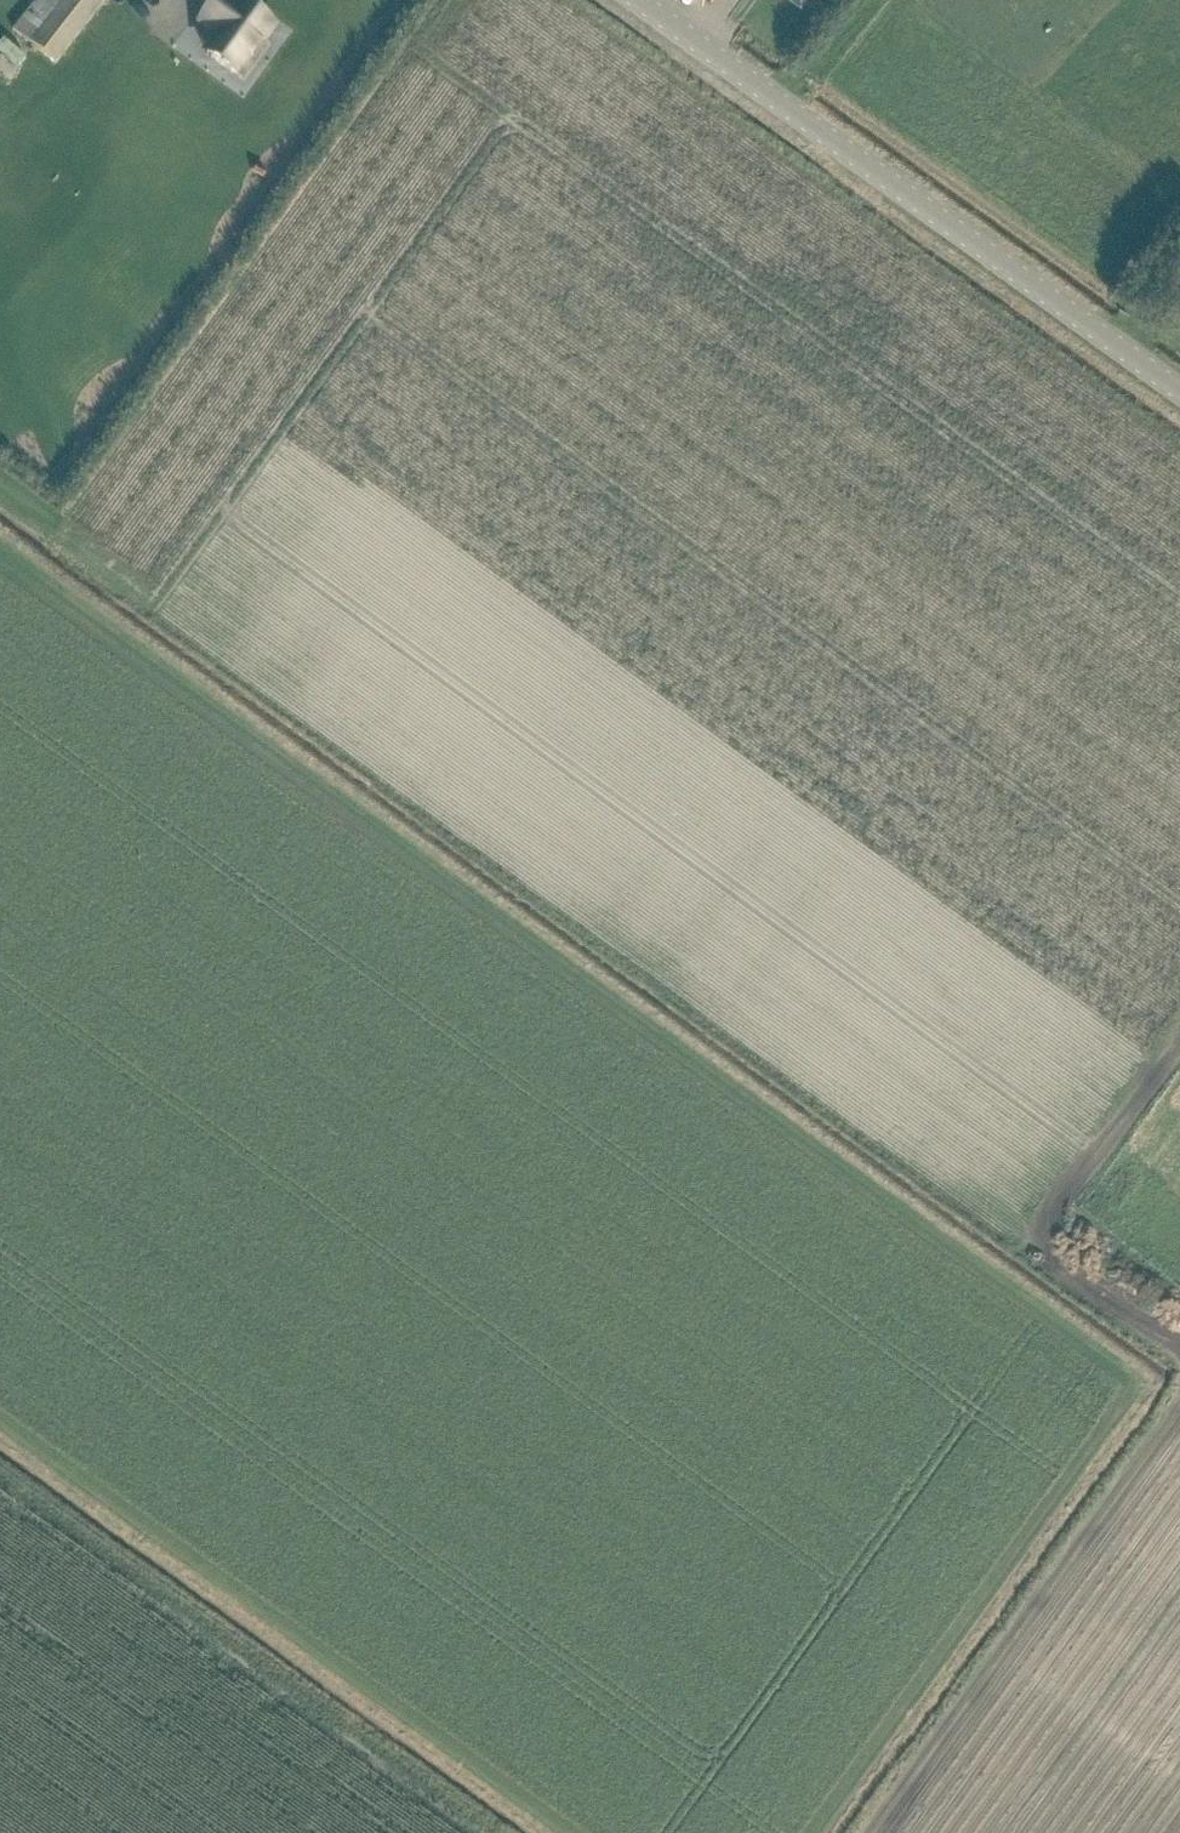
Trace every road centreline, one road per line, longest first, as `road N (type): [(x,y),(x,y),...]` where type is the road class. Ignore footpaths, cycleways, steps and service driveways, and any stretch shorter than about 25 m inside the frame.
road 1 (tertiary): [(1179,392),(638,0)]
road 2 (track): [(1179,1040),(1053,1212),(1048,1238),(1059,1269),(1179,1354)]

